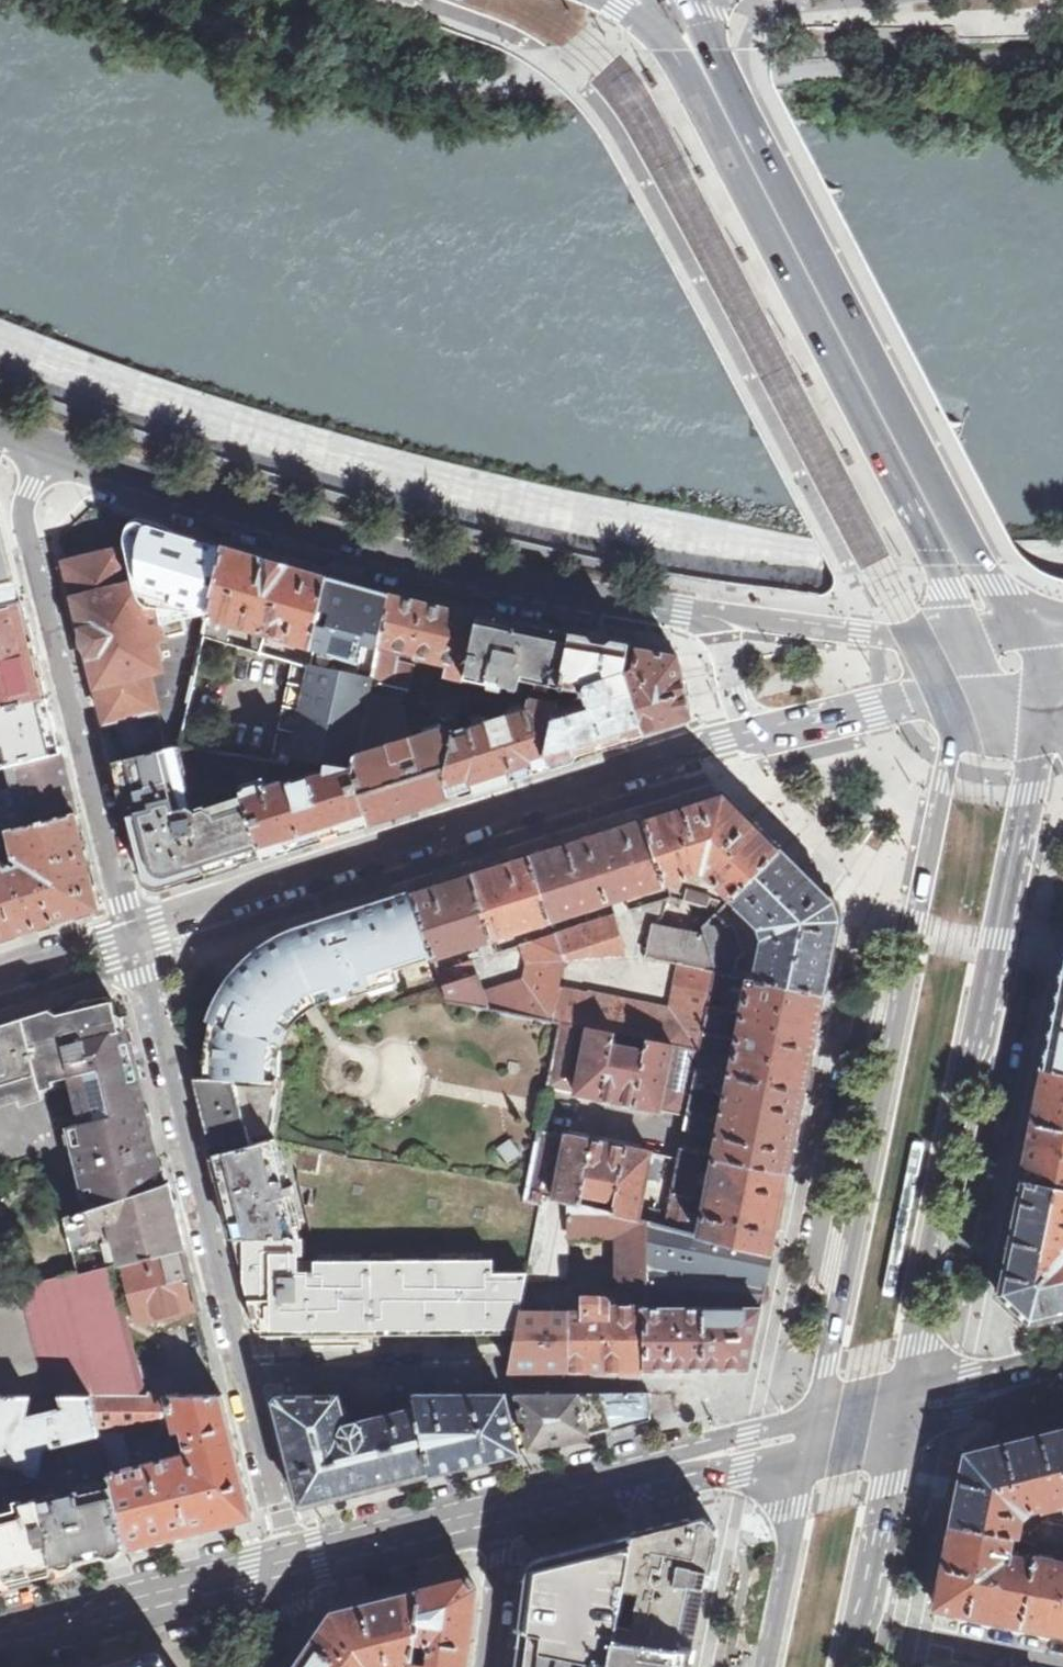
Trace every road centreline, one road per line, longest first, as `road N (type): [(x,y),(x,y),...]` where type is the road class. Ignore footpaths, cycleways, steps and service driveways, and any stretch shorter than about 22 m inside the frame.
road 1 (tertiary): [(1062,551),(869,555),(732,538),(354,450),(0,332)]
road 2 (secondary): [(708,617),(491,584),(318,541),(50,451)]
road 3 (unclassified): [(137,933),(739,745)]
road 4 (primary): [(946,543),(707,87)]
road 5 (residential): [(50,451),(37,487),(38,557),(137,933)]
road 6 (residential): [(137,933),(248,1379)]
road 7 (primary): [(983,1040),(1047,685)]
road 8 (residential): [(901,991),(861,1028),(815,1241),(842,1275)]
road 9 (primary): [(962,693),(901,991)]
road 10 (unclassified): [(292,1559),(0,1633)]
road 11 (primary): [(901,991),(842,1275)]
road 12 (residential): [(751,1434),(703,1389),(501,1385)]
road 13 (residential): [(501,1385),(248,1379)]
road 14 (secondary): [(956,637),(708,617)]
road 15 (residential): [(926,1261),(968,1220),(994,1082),(983,1040)]
road 16 (primary): [(926,1261),(963,1074),(983,1040)]
road 17 (secondary): [(739,745),(962,693)]
road 18 (unclassified): [(505,1505),(292,1559)]
road 19 (primary): [(809,1451),(765,1666)]
road 20 (residential): [(1062,1662),(930,1635),(869,1591)]
road 21 (residential): [(248,1379),(292,1559)]
road 22 (tertiary): [(895,1431),(1012,1402),(1062,1376)]
road 23 (tertiary): [(1062,1375),(1012,1375),(900,1398)]
road 24 (residential): [(485,1666),(505,1505)]
road 25 (primary): [(869,1591),(895,1431)]
road 26 (unclassified): [(658,1469),(505,1505)]
road 27 (unclassified): [(658,1469),(706,1473),(809,1451)]
road 28 (unclassified): [(0,976),(137,933)]
road 29 (primary): [(842,1275),(815,1416)]
road 30 (primary): [(900,1398),(926,1261)]
road 31 (secondary): [(708,617),(739,745)]
road 32 (primary): [(612,0),(707,87)]

